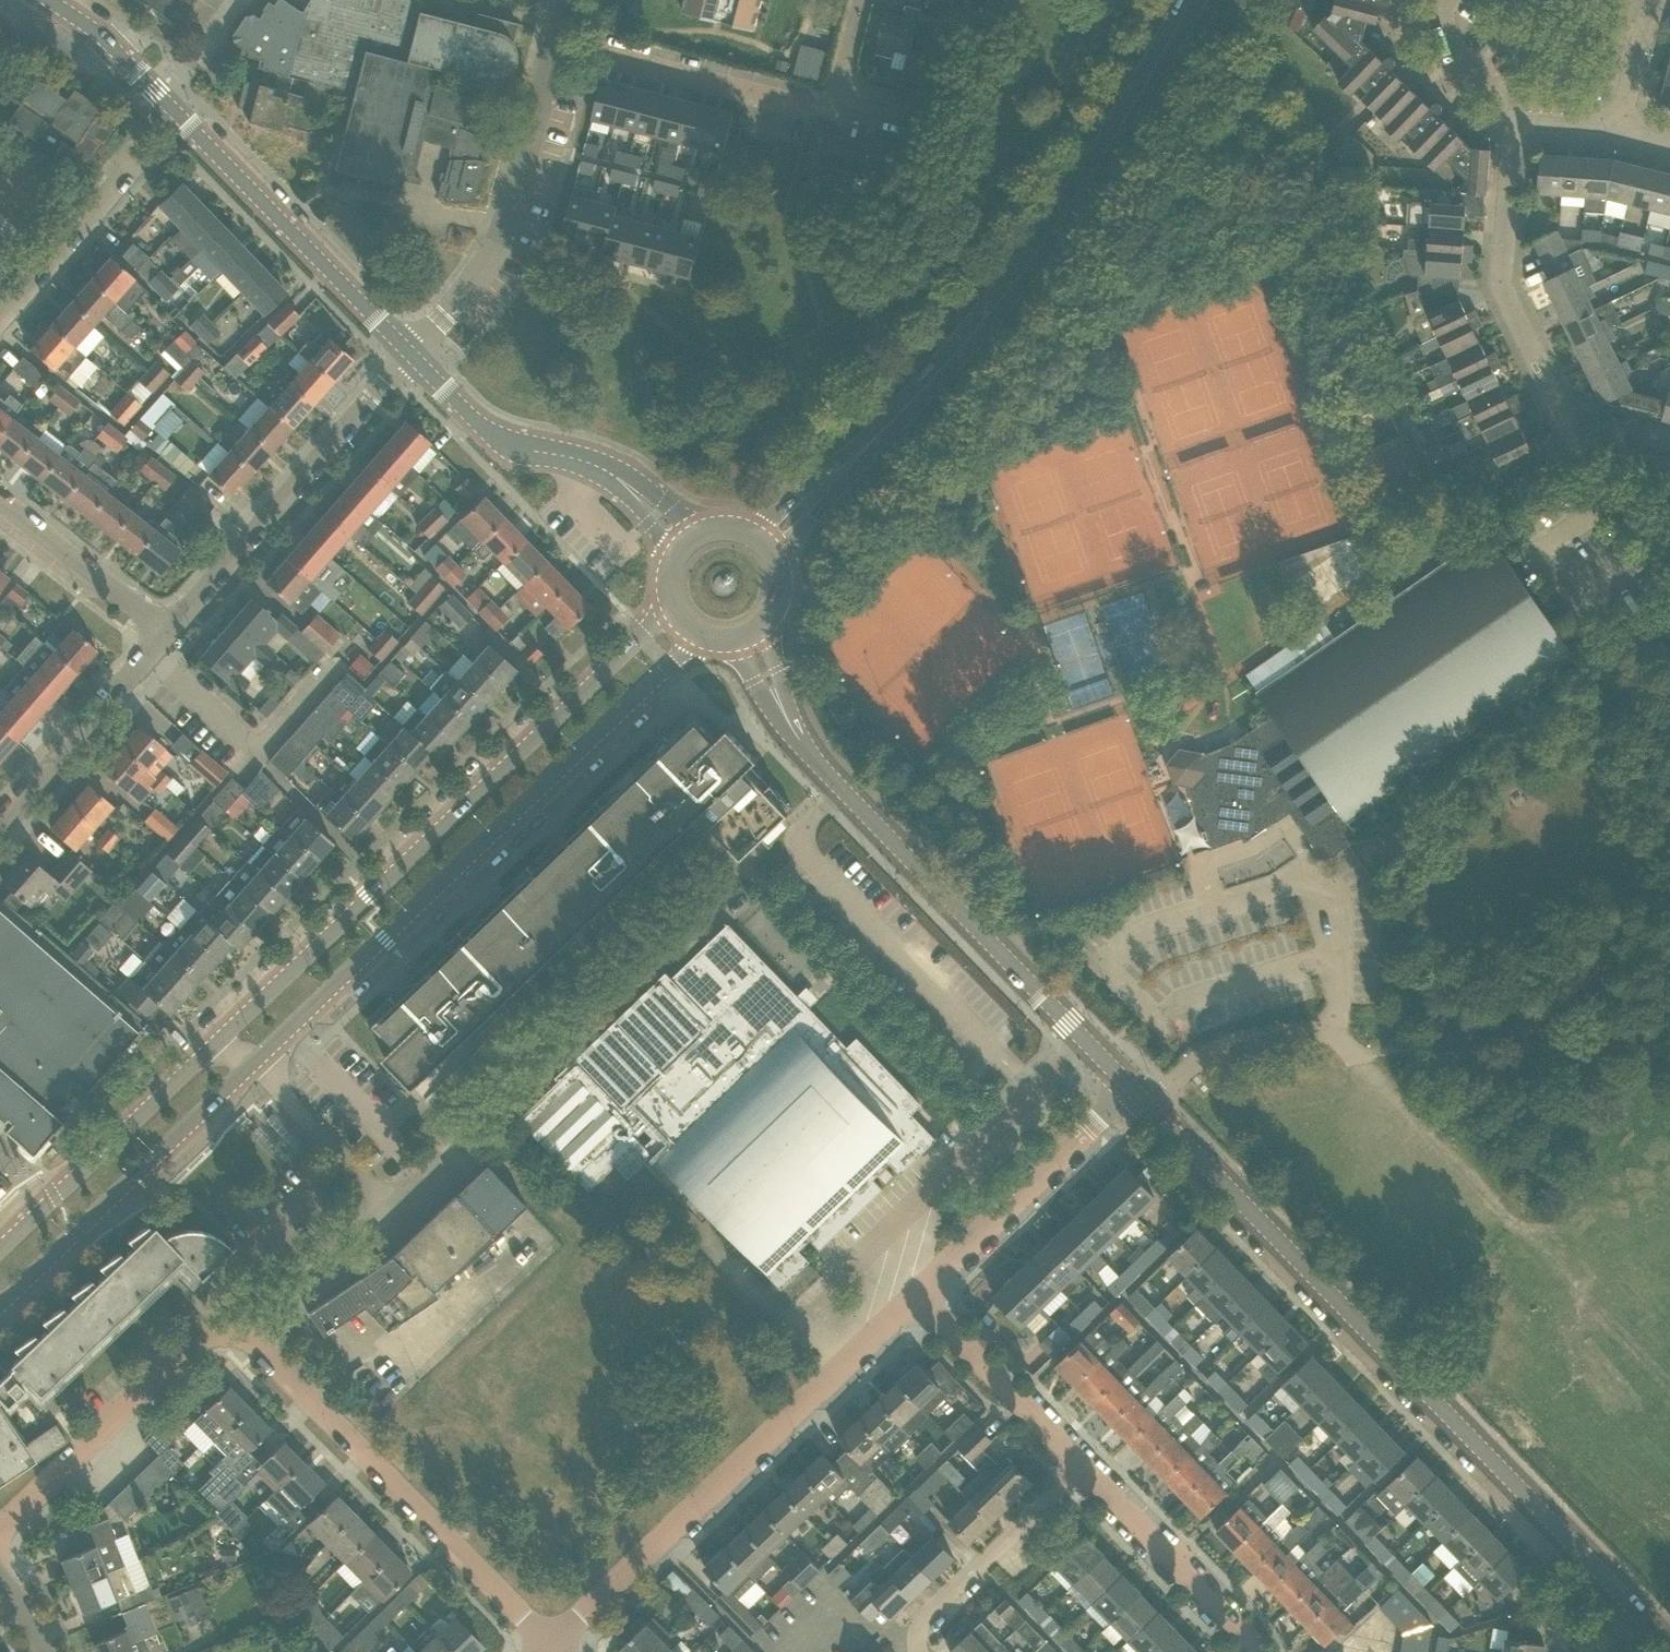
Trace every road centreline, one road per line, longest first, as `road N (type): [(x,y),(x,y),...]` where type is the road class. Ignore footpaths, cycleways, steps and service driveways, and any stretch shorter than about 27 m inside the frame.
road 1 (tertiary): [(0,1310),(698,638)]
road 2 (tertiary): [(671,608),(0,1252)]
road 3 (residential): [(546,1651),(250,1344),(223,1332),(193,1345),(0,1535)]
road 4 (tertiary): [(1645,1619),(1154,1114)]
road 5 (tertiary): [(849,465),(969,341),(1033,260),(1193,0)]
road 6 (tertiary): [(1133,1094),(784,714)]
road 7 (residential): [(546,1651),(918,1299)]
road 8 (residential): [(1506,123),(1513,168),(1499,282),(1579,441),(1669,553)]
road 9 (residential): [(162,636),(410,356)]
road 10 (residential): [(410,356),(503,248),(558,41)]
road 11 (tertiary): [(410,356),(168,105)]
road 12 (residential): [(918,1299),(1133,1094)]
road 13 (residential): [(844,114),(558,41)]
road 14 (residential): [(924,1651),(924,1620),(1085,1470)]
road 15 (residential): [(0,826),(162,636)]
road 16 (residential): [(1253,1651),(1085,1470)]
road 17 (residential): [(1085,1470),(918,1299)]
road 18 (residential): [(1154,1114),(1204,1070),(1255,1039),(1309,1032),(1362,1045)]
road 19 (residential): [(162,636),(0,498)]
road 20 (residential): [(0,326),(133,168)]
road 21 (tertiary): [(567,458),(497,436),(410,356)]
road 22 (tertiary): [(168,105),(98,35),(46,0)]
road 23 (residential): [(1506,123),(1439,33),(1455,0)]
road 24 (residential): [(1632,137),(1669,0)]
road 25 (residential): [(168,105),(243,0)]
road 26 (residential): [(1632,137),(1506,123)]
road 27 (residential): [(567,458),(571,495),(624,558)]

